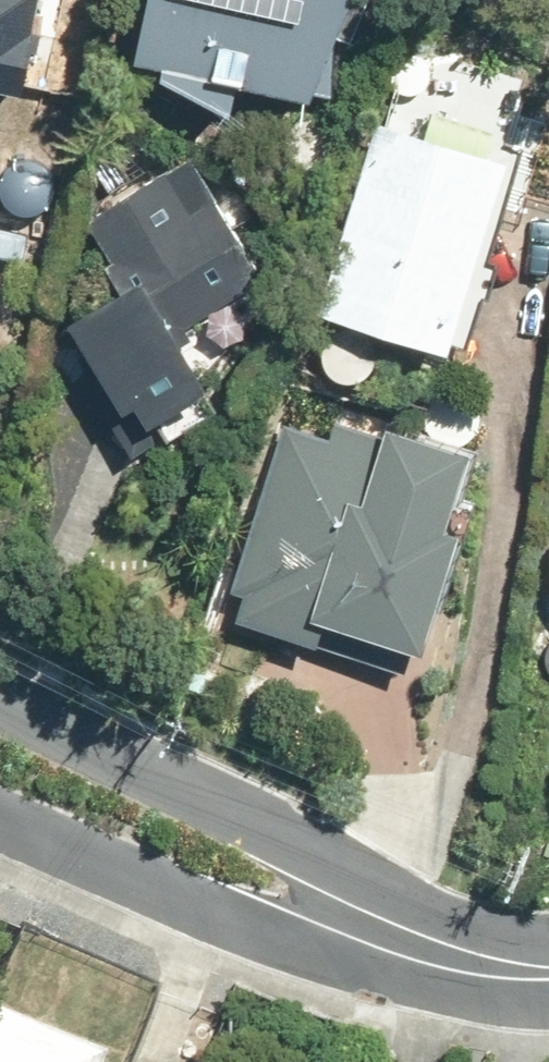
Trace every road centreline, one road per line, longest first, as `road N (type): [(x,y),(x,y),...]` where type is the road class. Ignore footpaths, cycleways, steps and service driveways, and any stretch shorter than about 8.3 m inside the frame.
road 1 (residential): [(0,698),(437,912),(548,940)]
road 2 (residential): [(548,1005),(417,988),(317,958),(0,824)]

